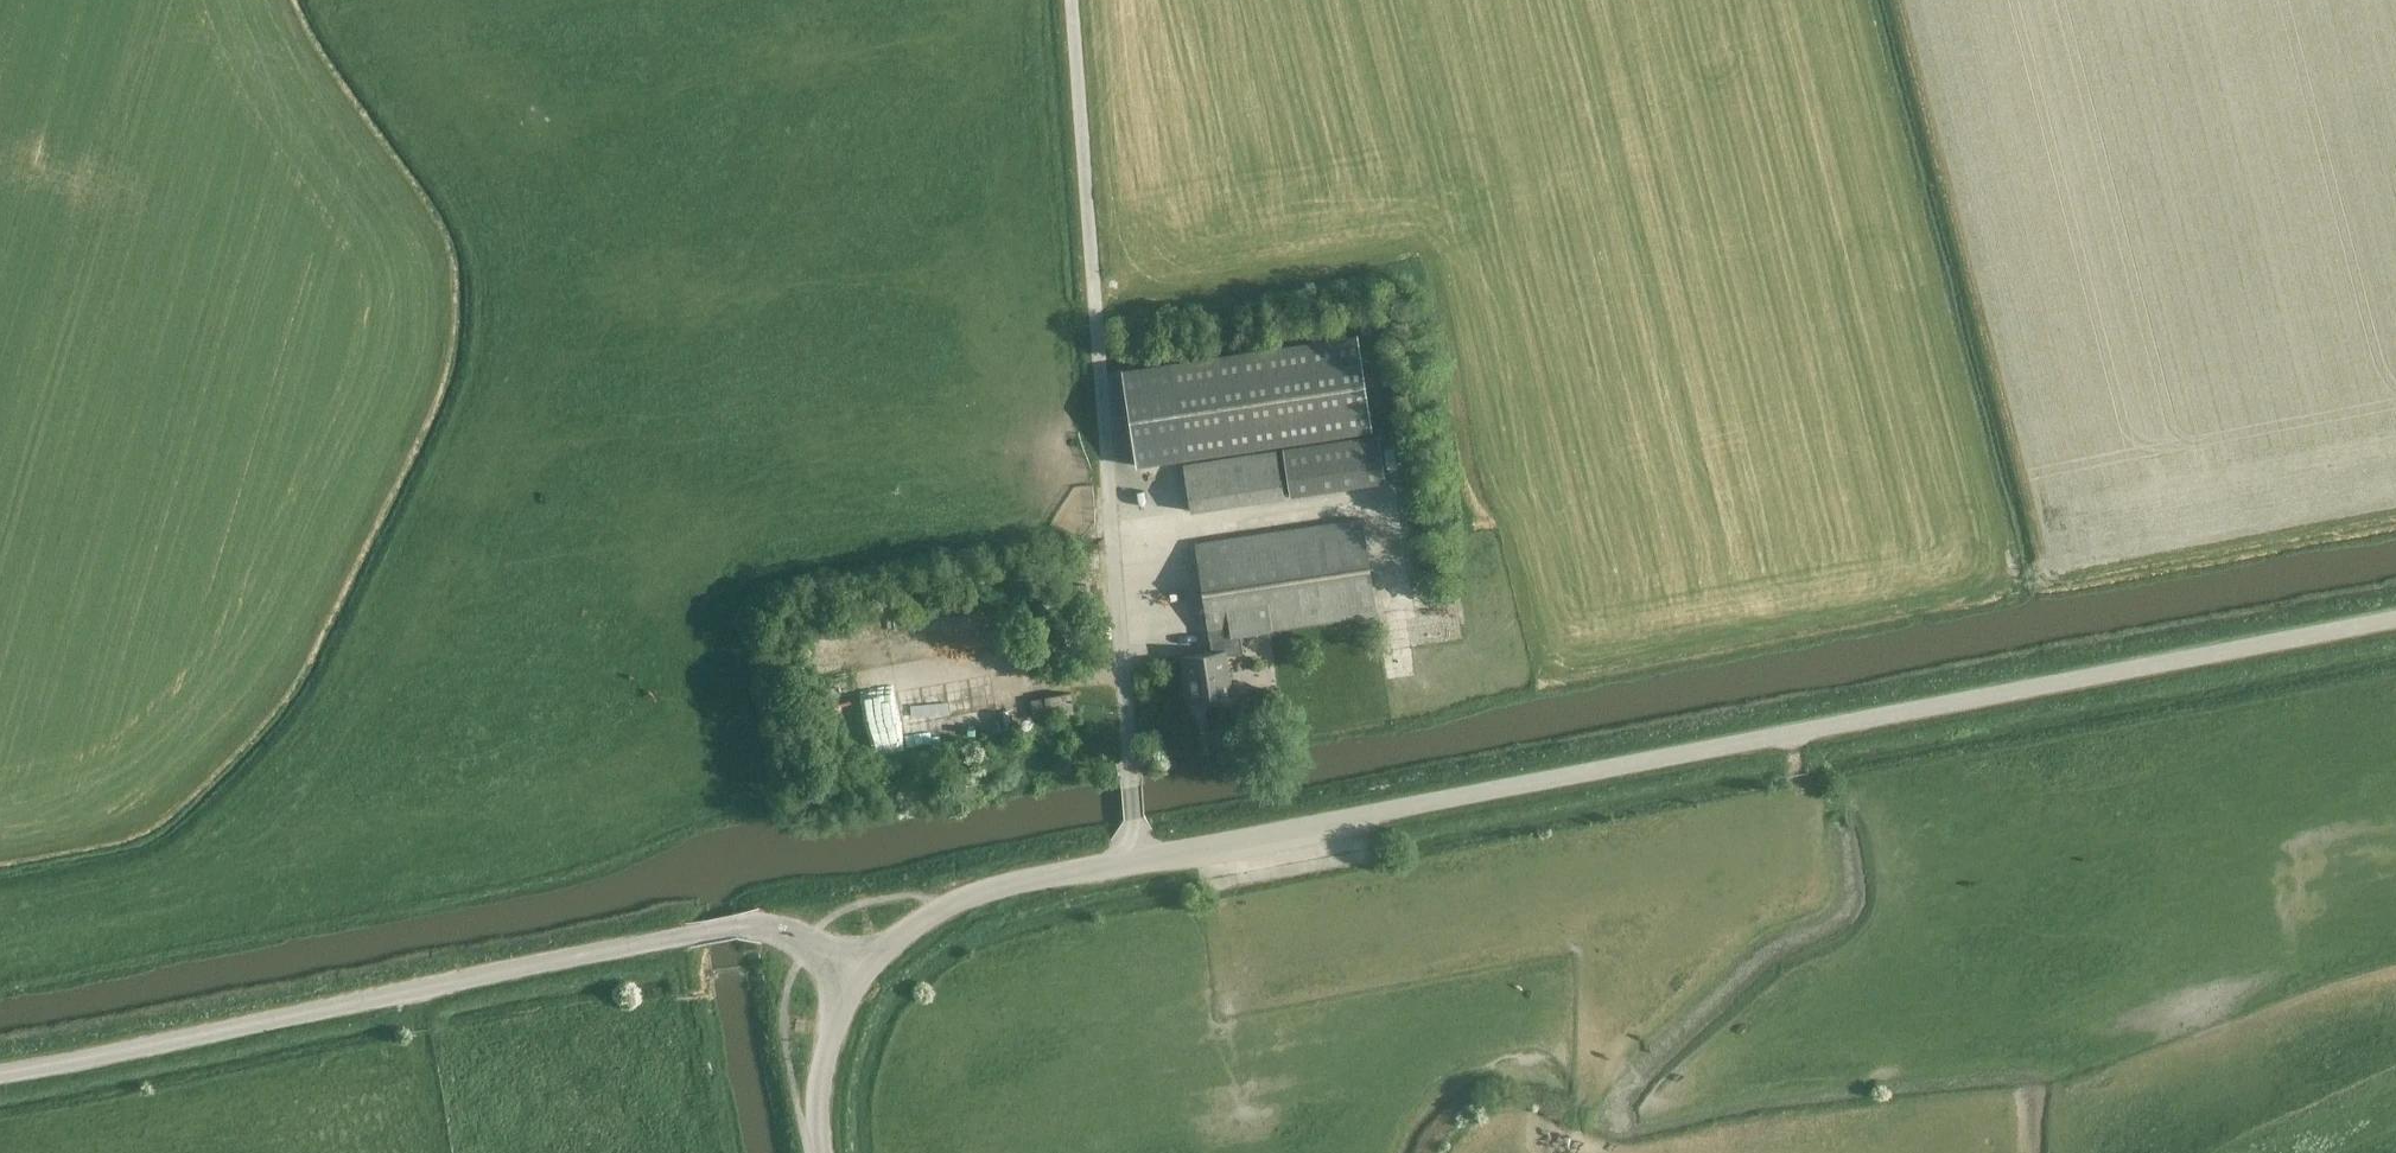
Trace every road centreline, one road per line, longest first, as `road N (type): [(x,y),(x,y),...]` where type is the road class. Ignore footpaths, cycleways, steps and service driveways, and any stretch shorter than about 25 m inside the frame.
road 1 (unclassified): [(857,974),(910,924),(990,888),(2395,613)]
road 2 (unclassified): [(0,1079),(745,920)]
road 3 (unclassified): [(821,1152),(819,1101),(834,1020),(857,974)]
road 4 (unclassified): [(857,974),(783,929),(745,920)]

